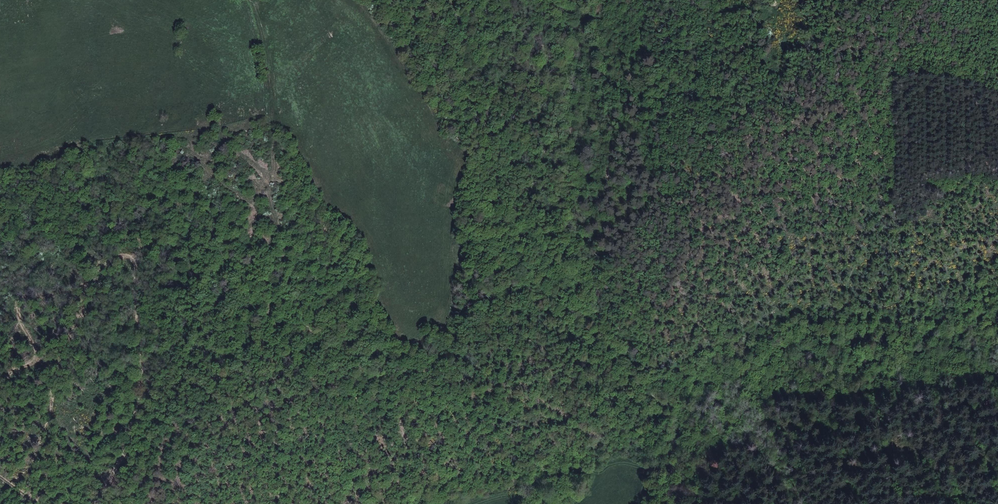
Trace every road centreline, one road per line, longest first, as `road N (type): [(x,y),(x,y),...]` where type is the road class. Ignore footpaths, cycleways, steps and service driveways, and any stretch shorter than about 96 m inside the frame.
road 1 (track): [(660,503),(728,425),(761,405),(997,371)]

